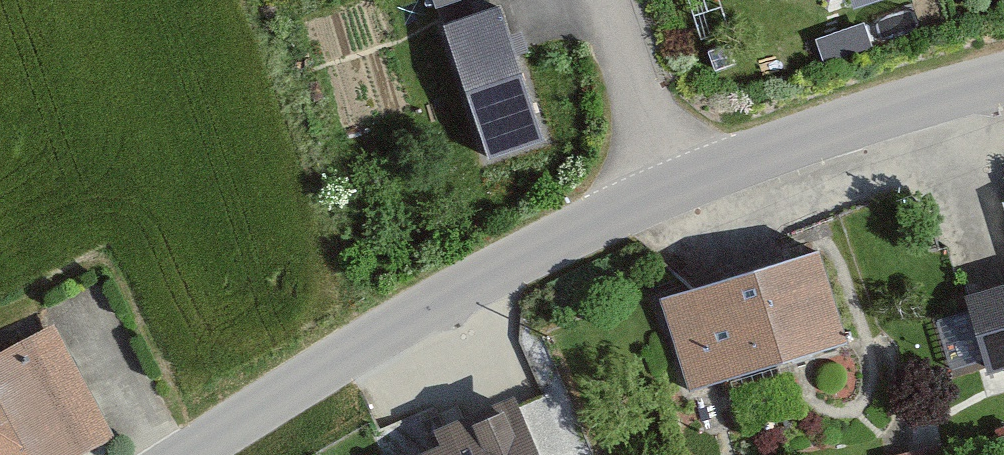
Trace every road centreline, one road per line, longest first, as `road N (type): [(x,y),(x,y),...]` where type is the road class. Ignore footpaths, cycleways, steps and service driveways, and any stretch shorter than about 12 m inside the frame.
road 1 (residential): [(670,185),(549,233),(179,454)]
road 2 (residential): [(1003,84),(670,185)]
road 3 (residential): [(610,0),(670,185)]

